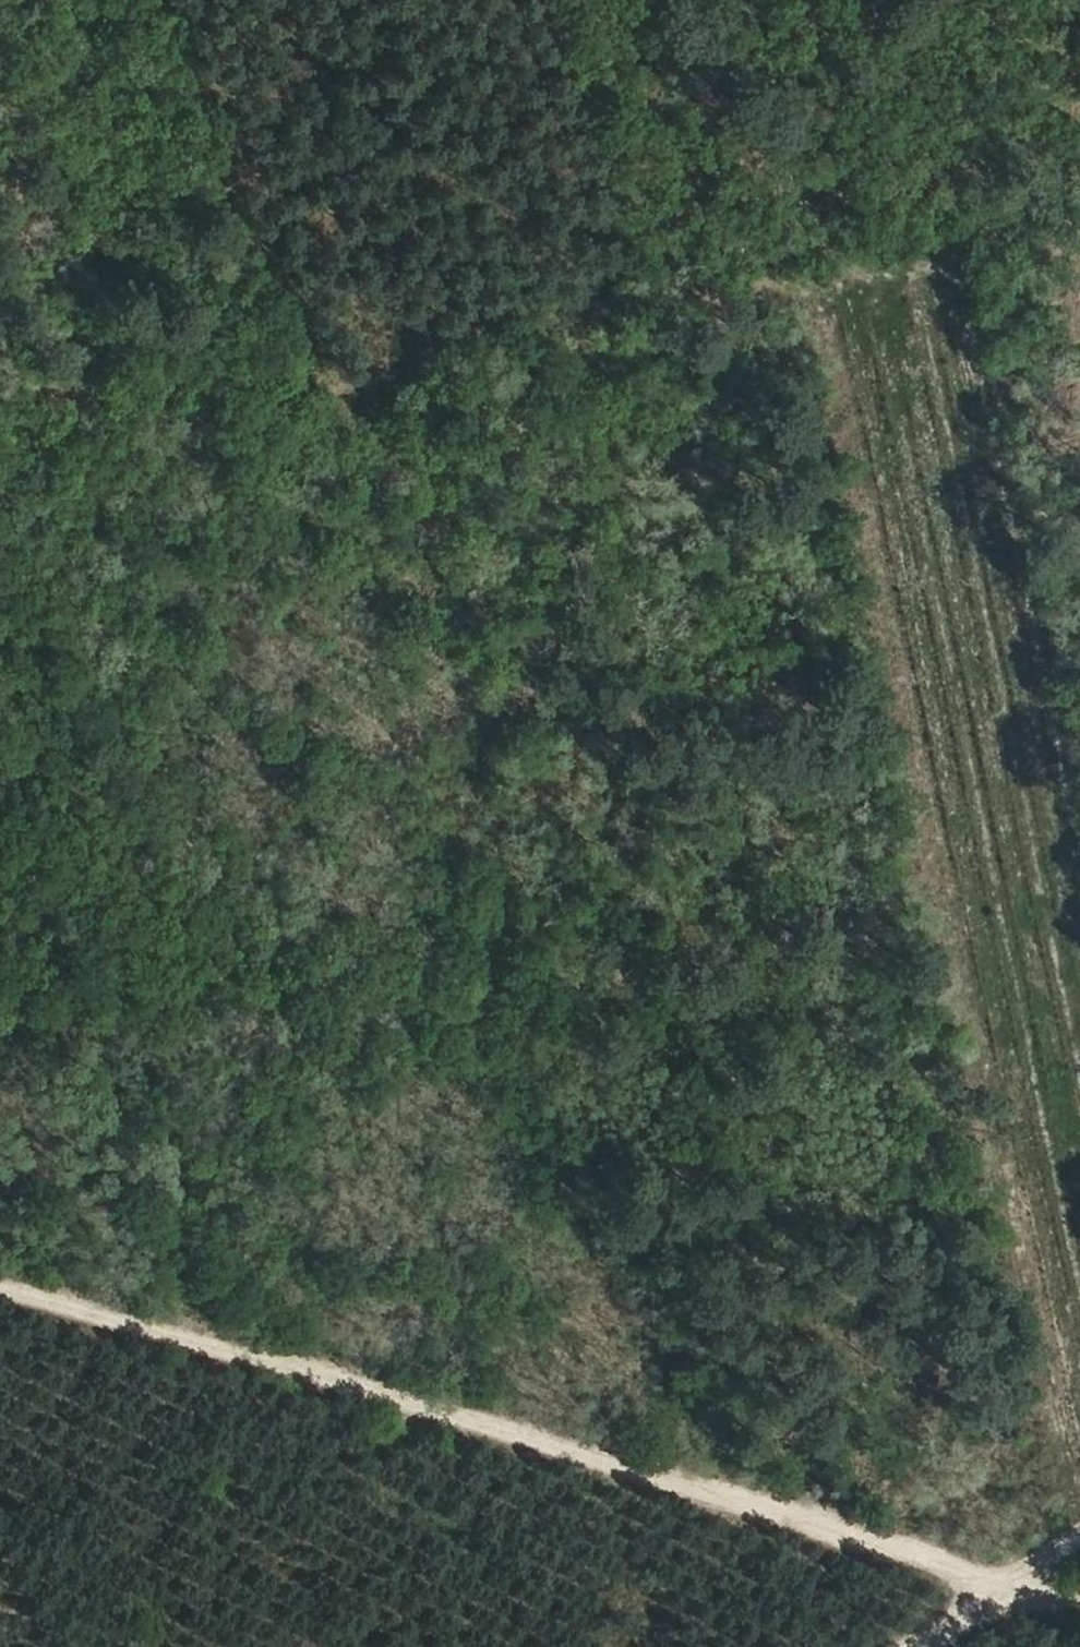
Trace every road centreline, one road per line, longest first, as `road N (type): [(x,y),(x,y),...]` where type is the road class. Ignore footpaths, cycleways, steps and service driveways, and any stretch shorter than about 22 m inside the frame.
road 1 (track): [(0,1293),(1079,1633)]
road 2 (track): [(970,1646),(1079,1576)]

